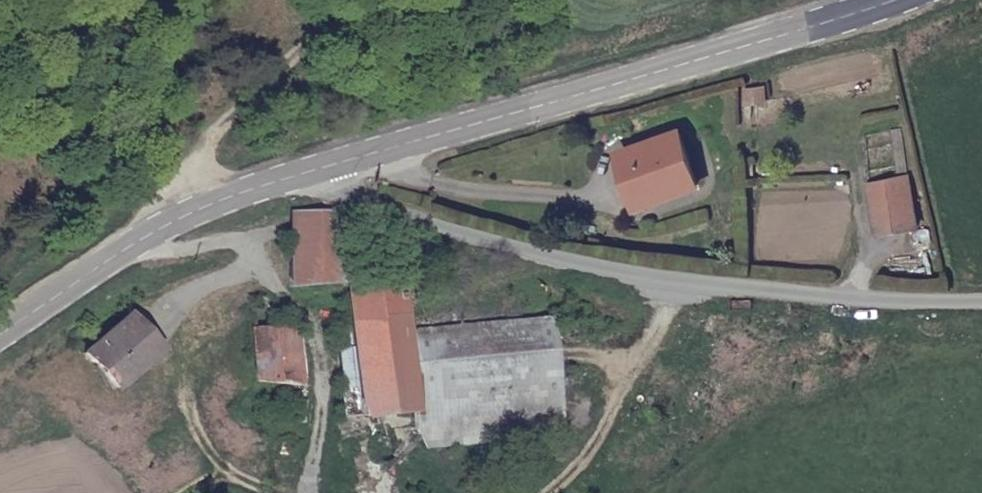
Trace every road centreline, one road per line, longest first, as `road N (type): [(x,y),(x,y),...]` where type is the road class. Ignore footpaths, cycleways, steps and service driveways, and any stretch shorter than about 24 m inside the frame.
road 1 (unclassified): [(302,172),(486,239),(831,288),(981,299)]
road 2 (secondary): [(895,0),(302,172)]
road 3 (secondary): [(302,172),(170,222),(0,334)]

